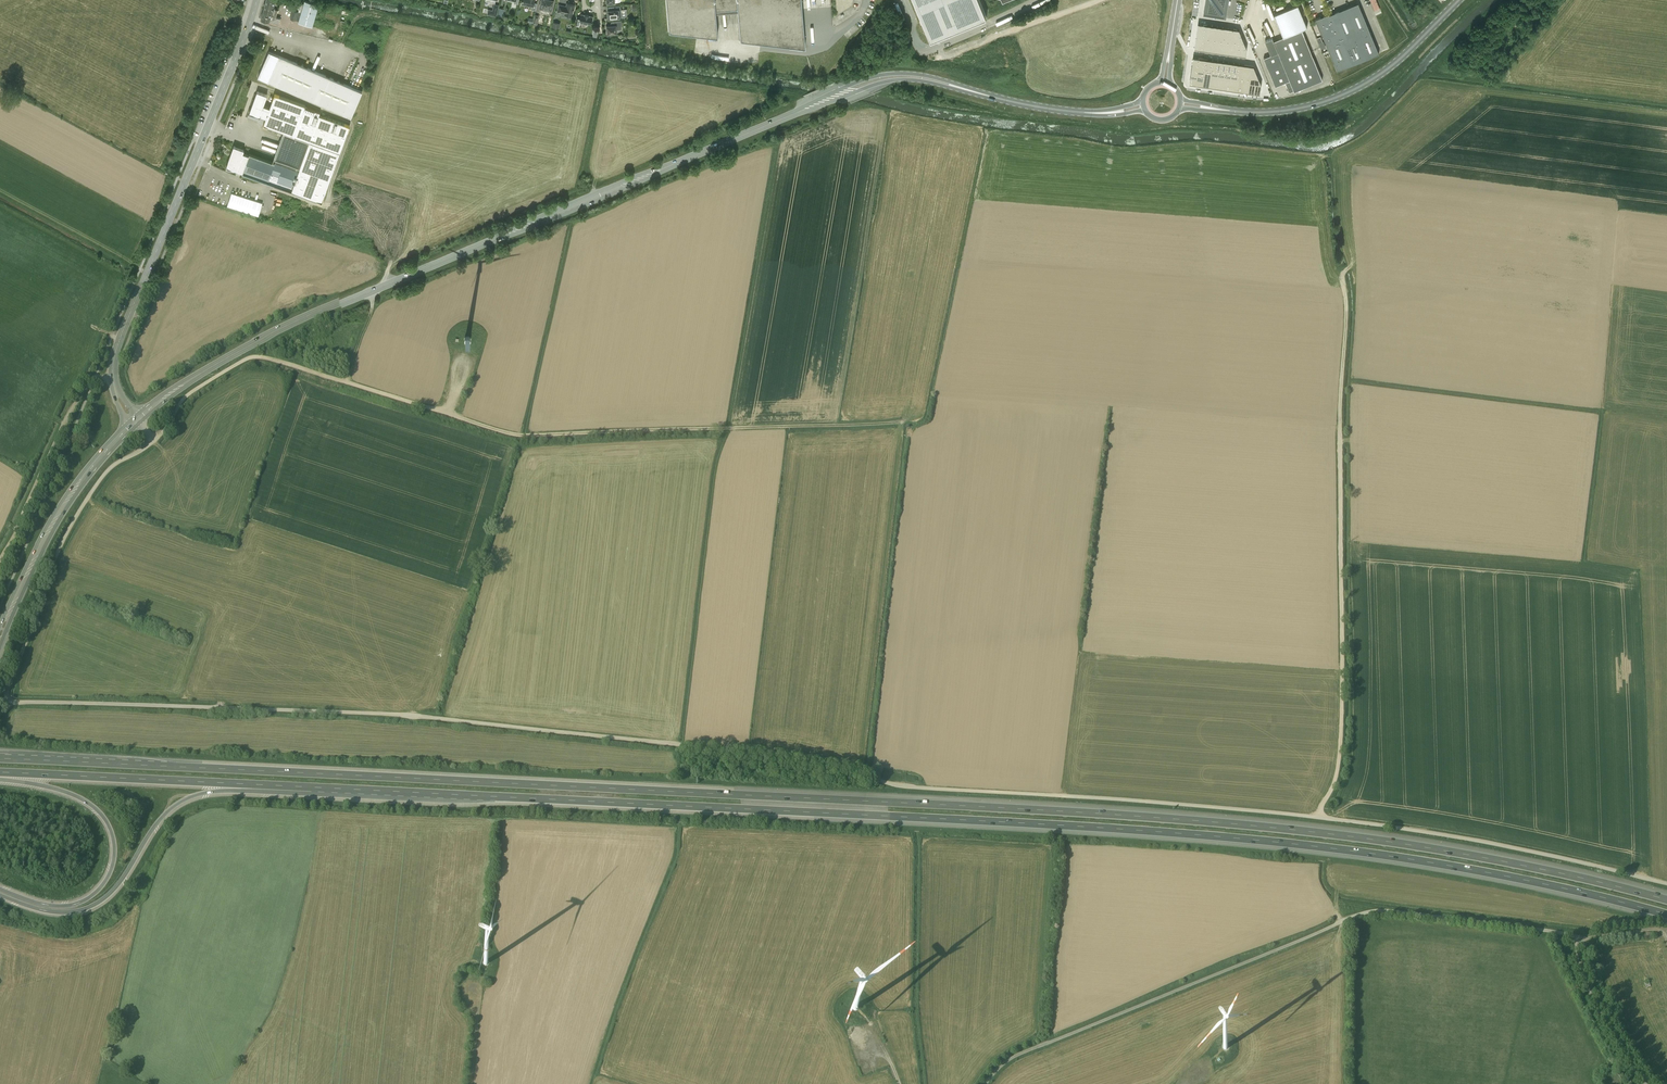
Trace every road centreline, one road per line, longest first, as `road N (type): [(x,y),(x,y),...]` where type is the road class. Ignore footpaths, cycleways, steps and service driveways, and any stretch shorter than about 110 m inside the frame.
road 1 (unclassified): [(1666,885),(1502,845),(1319,817),(913,787),(747,756),(417,717),(9,701),(70,526),(103,476),(154,440)]
road 2 (motorway): [(1666,895),(1402,839),(1101,810),(0,759)]
road 3 (motorway): [(250,785),(1188,834),(1380,853),(1666,915)]
road 4 (unclassified): [(986,1083),(1022,1053),(1372,911),(1389,911),(1578,940),(1579,966),(1606,1026),(1645,1083)]
road 5 (track): [(1319,817),(1342,741),(1343,265)]
road 6 (tertiary): [(136,422),(113,379),(121,339),(256,0)]
road 7 (primary): [(136,422),(277,332),(494,239)]
road 8 (track): [(747,756),(786,430)]
road 9 (motorway): [(0,896),(47,913),(91,908),(115,889),(172,808),(250,785)]
road 10 (motorway): [(0,777),(92,806),(110,829),(115,856),(102,888),(76,905),(44,906),(0,890)]
road 11 (primary): [(1459,0),(1403,57),(1350,92),(1297,109),(1221,109)]
road 12 (primary): [(0,637),(67,500),(136,422)]
road 13 (motorway): [(0,773),(250,785)]
road 14 (primary): [(991,96),(936,77),(889,74),(781,118)]
road 15 (primary): [(781,118),(895,80),(991,96)]
road 16 (track): [(96,379),(65,423),(0,562)]
road 17 (primary): [(494,239),(684,159)]
road 18 (primary): [(684,159),(494,239)]
road 19 (unclassified): [(1040,0),(925,50),(898,0)]
road 20 (unclassified): [(154,440),(183,397),(262,356)]

